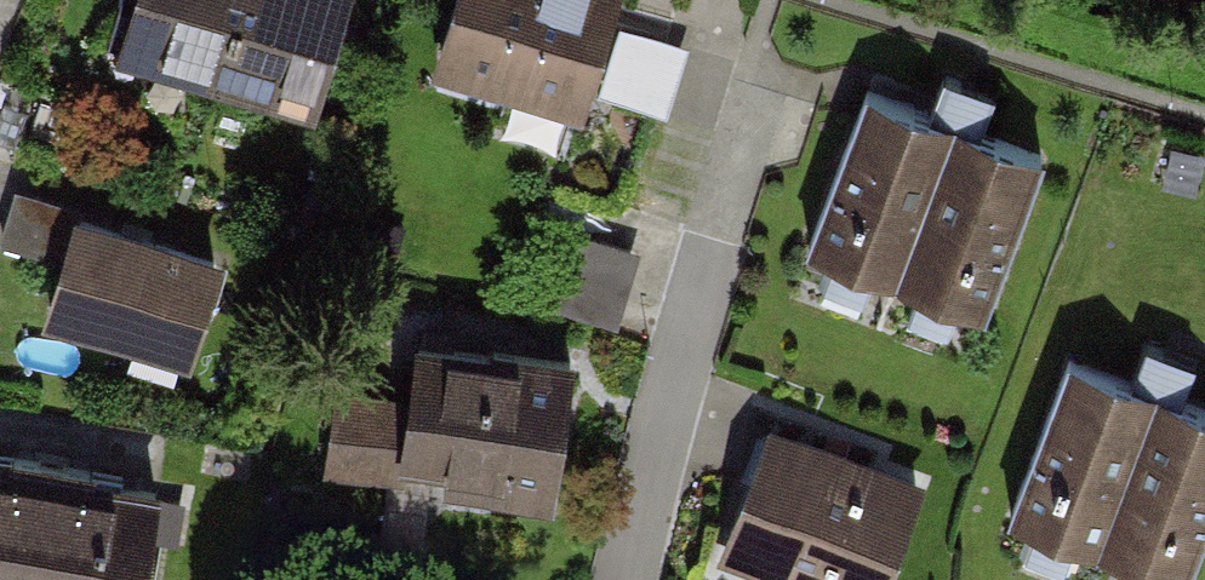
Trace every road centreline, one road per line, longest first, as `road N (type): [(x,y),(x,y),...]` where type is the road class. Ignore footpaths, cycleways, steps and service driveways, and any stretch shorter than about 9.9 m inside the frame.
road 1 (residential): [(618,579),(761,112)]

